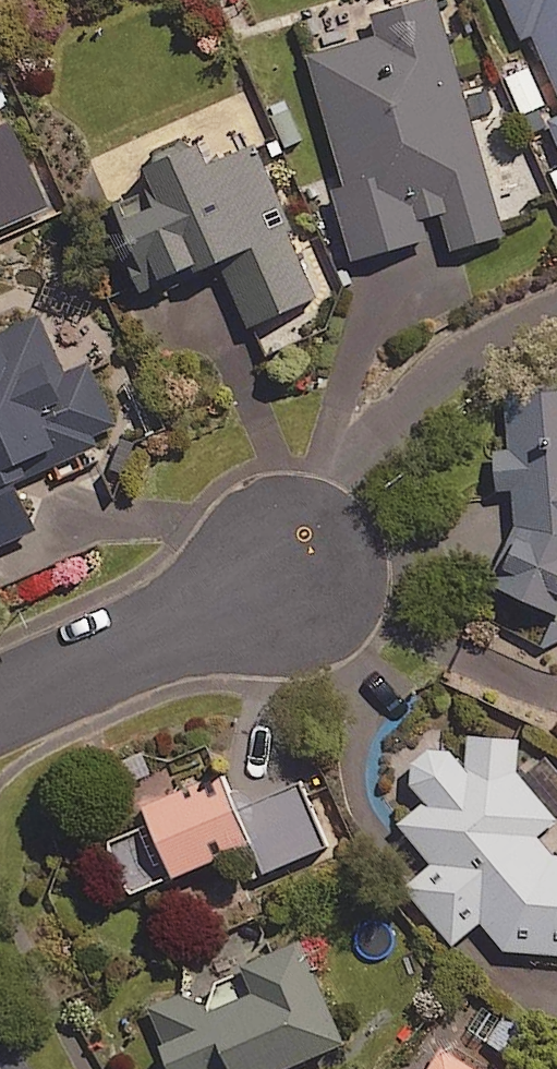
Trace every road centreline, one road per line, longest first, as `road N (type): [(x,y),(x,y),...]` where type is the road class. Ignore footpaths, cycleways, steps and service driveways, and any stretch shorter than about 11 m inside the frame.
road 1 (residential): [(288,569),(0,704)]

